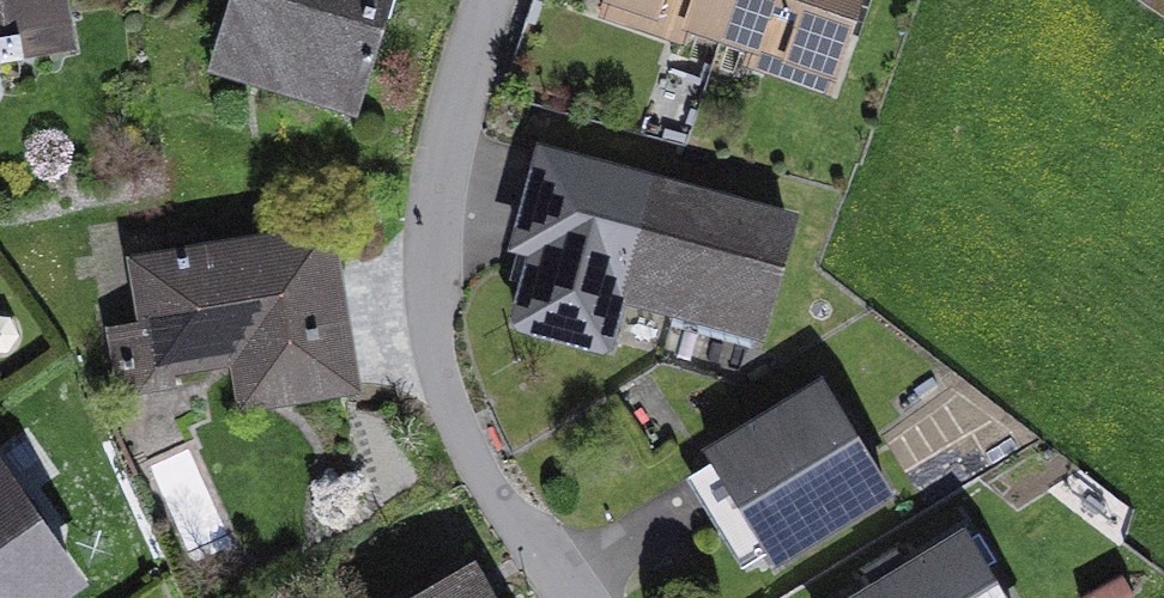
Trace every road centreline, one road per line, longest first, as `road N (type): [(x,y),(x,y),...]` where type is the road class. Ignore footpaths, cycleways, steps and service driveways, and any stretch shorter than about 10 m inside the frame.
road 1 (residential): [(489,0),(429,224),(436,367),(494,493),(568,597)]

